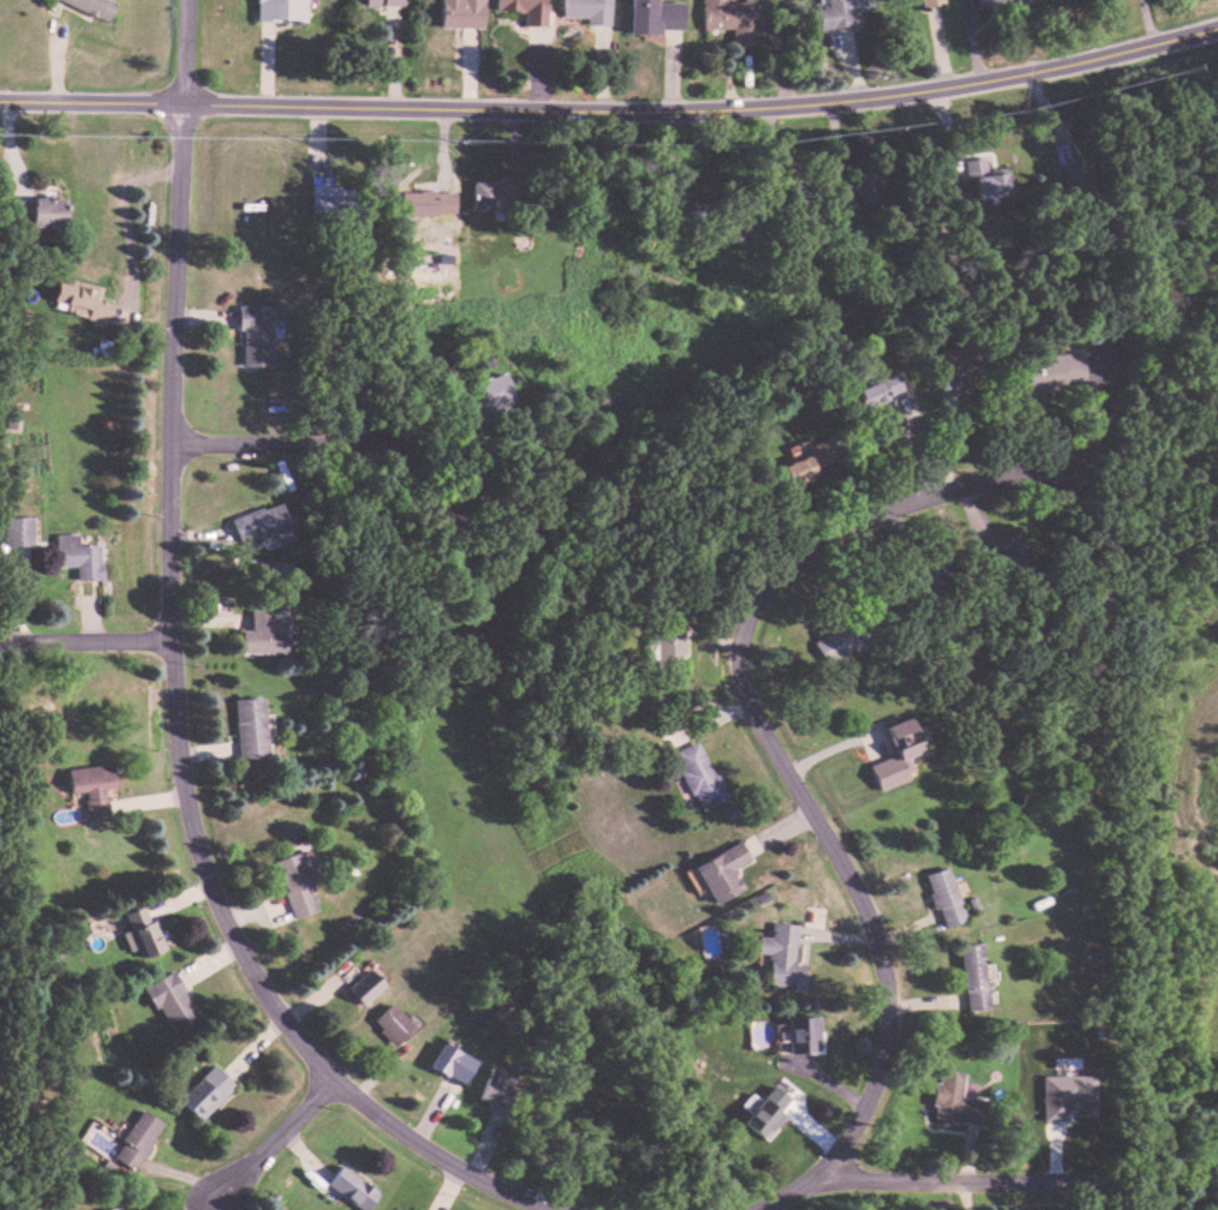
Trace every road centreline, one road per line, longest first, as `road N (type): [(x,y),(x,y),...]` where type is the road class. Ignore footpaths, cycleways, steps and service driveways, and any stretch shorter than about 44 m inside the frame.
road 1 (residential): [(1217,25),(1115,53),(873,95),(740,104),(0,97)]
road 2 (residential): [(334,1078),(279,1008),(226,912),(186,774),(171,640),(184,102)]
road 3 (residential): [(1013,472),(837,528),(788,553),(747,617),(748,701),(873,914),(892,996),(885,1054),(844,1131),(758,1209)]
road 4 (residential): [(802,1178),(1120,1179)]
road 5 (residential): [(580,1209),(464,1168),(334,1078)]
road 6 (residential): [(171,441),(430,439)]
road 7 (residential): [(334,1078),(206,1209)]
road 8 (residential): [(171,640),(19,642)]

